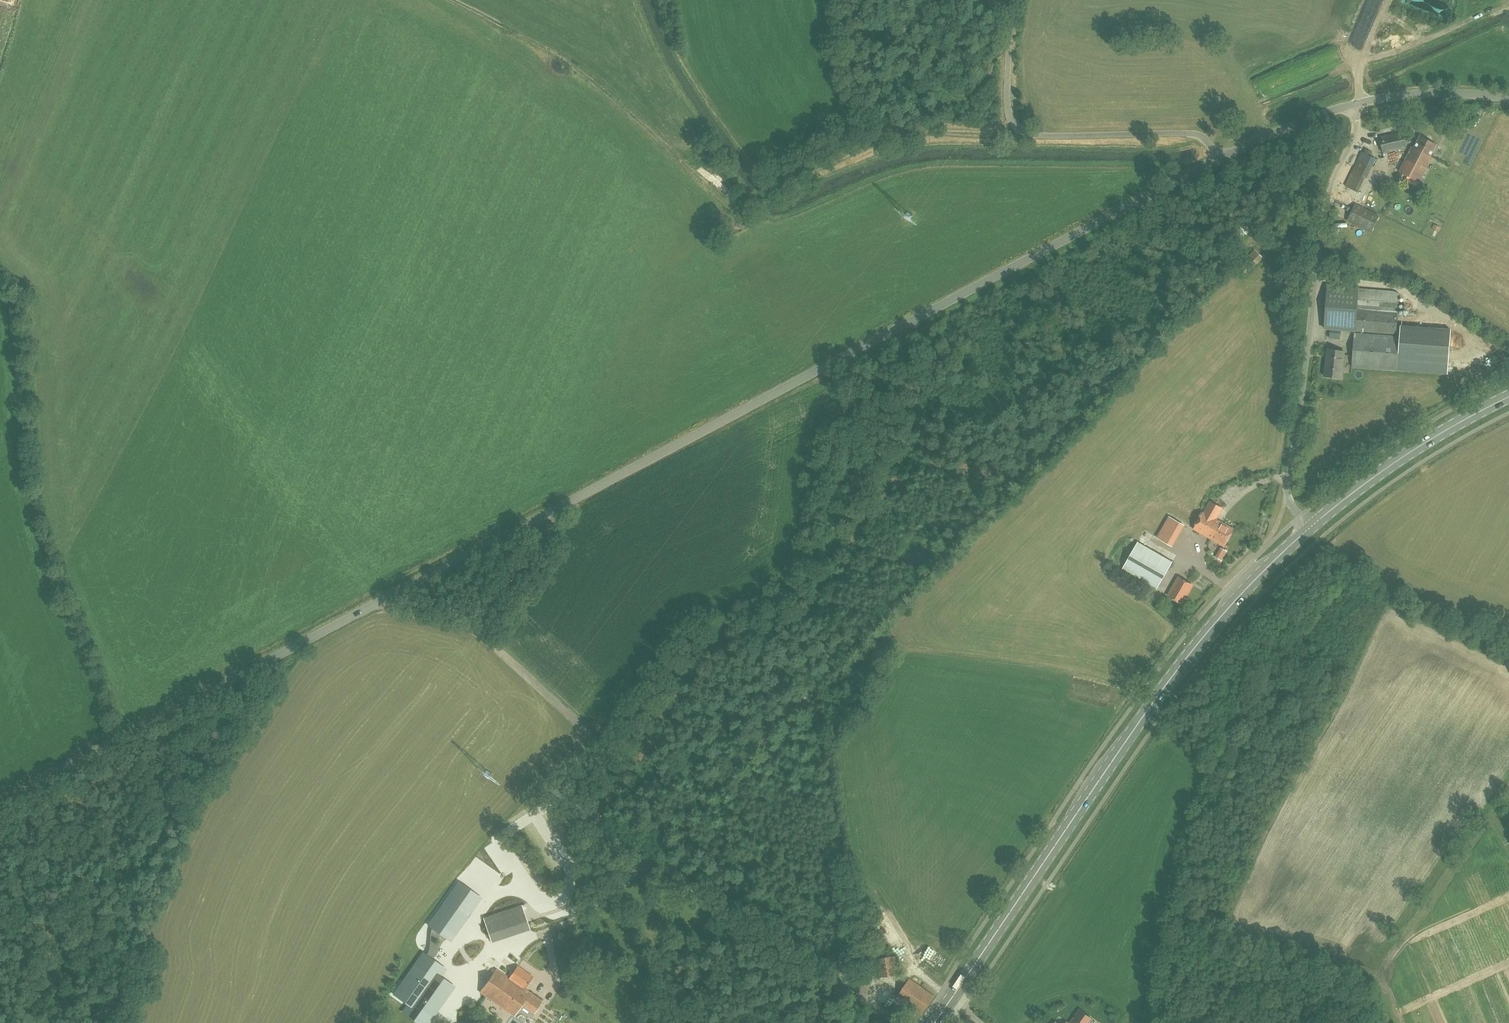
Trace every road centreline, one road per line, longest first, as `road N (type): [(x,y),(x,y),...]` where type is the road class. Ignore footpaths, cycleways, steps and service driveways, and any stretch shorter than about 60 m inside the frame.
road 1 (track): [(655,853),(1305,176),(1347,152)]
road 2 (unclassified): [(547,514),(1267,137),(1358,104)]
road 3 (track): [(1012,122),(1002,133),(904,135),(873,143),(738,210),(582,71),(453,0)]
road 4 (secondary): [(935,1022),(1155,704),(1239,596),(1309,529)]
road 5 (unclassified): [(873,1009),(545,776),(589,733),(486,637)]
road 6 (unclassified): [(1309,529),(1289,484),(1317,277),(1358,104)]
road 7 (unclassified): [(0,804),(378,604)]
road 8 (secondary): [(1309,529),(1399,459),(1508,397)]
road 9 (unclassified): [(378,604),(547,514)]
road 10 (unclassified): [(1358,104),(1435,93),(1508,99)]
road 11 (unclassified): [(486,637),(494,602),(550,524),(547,514)]

